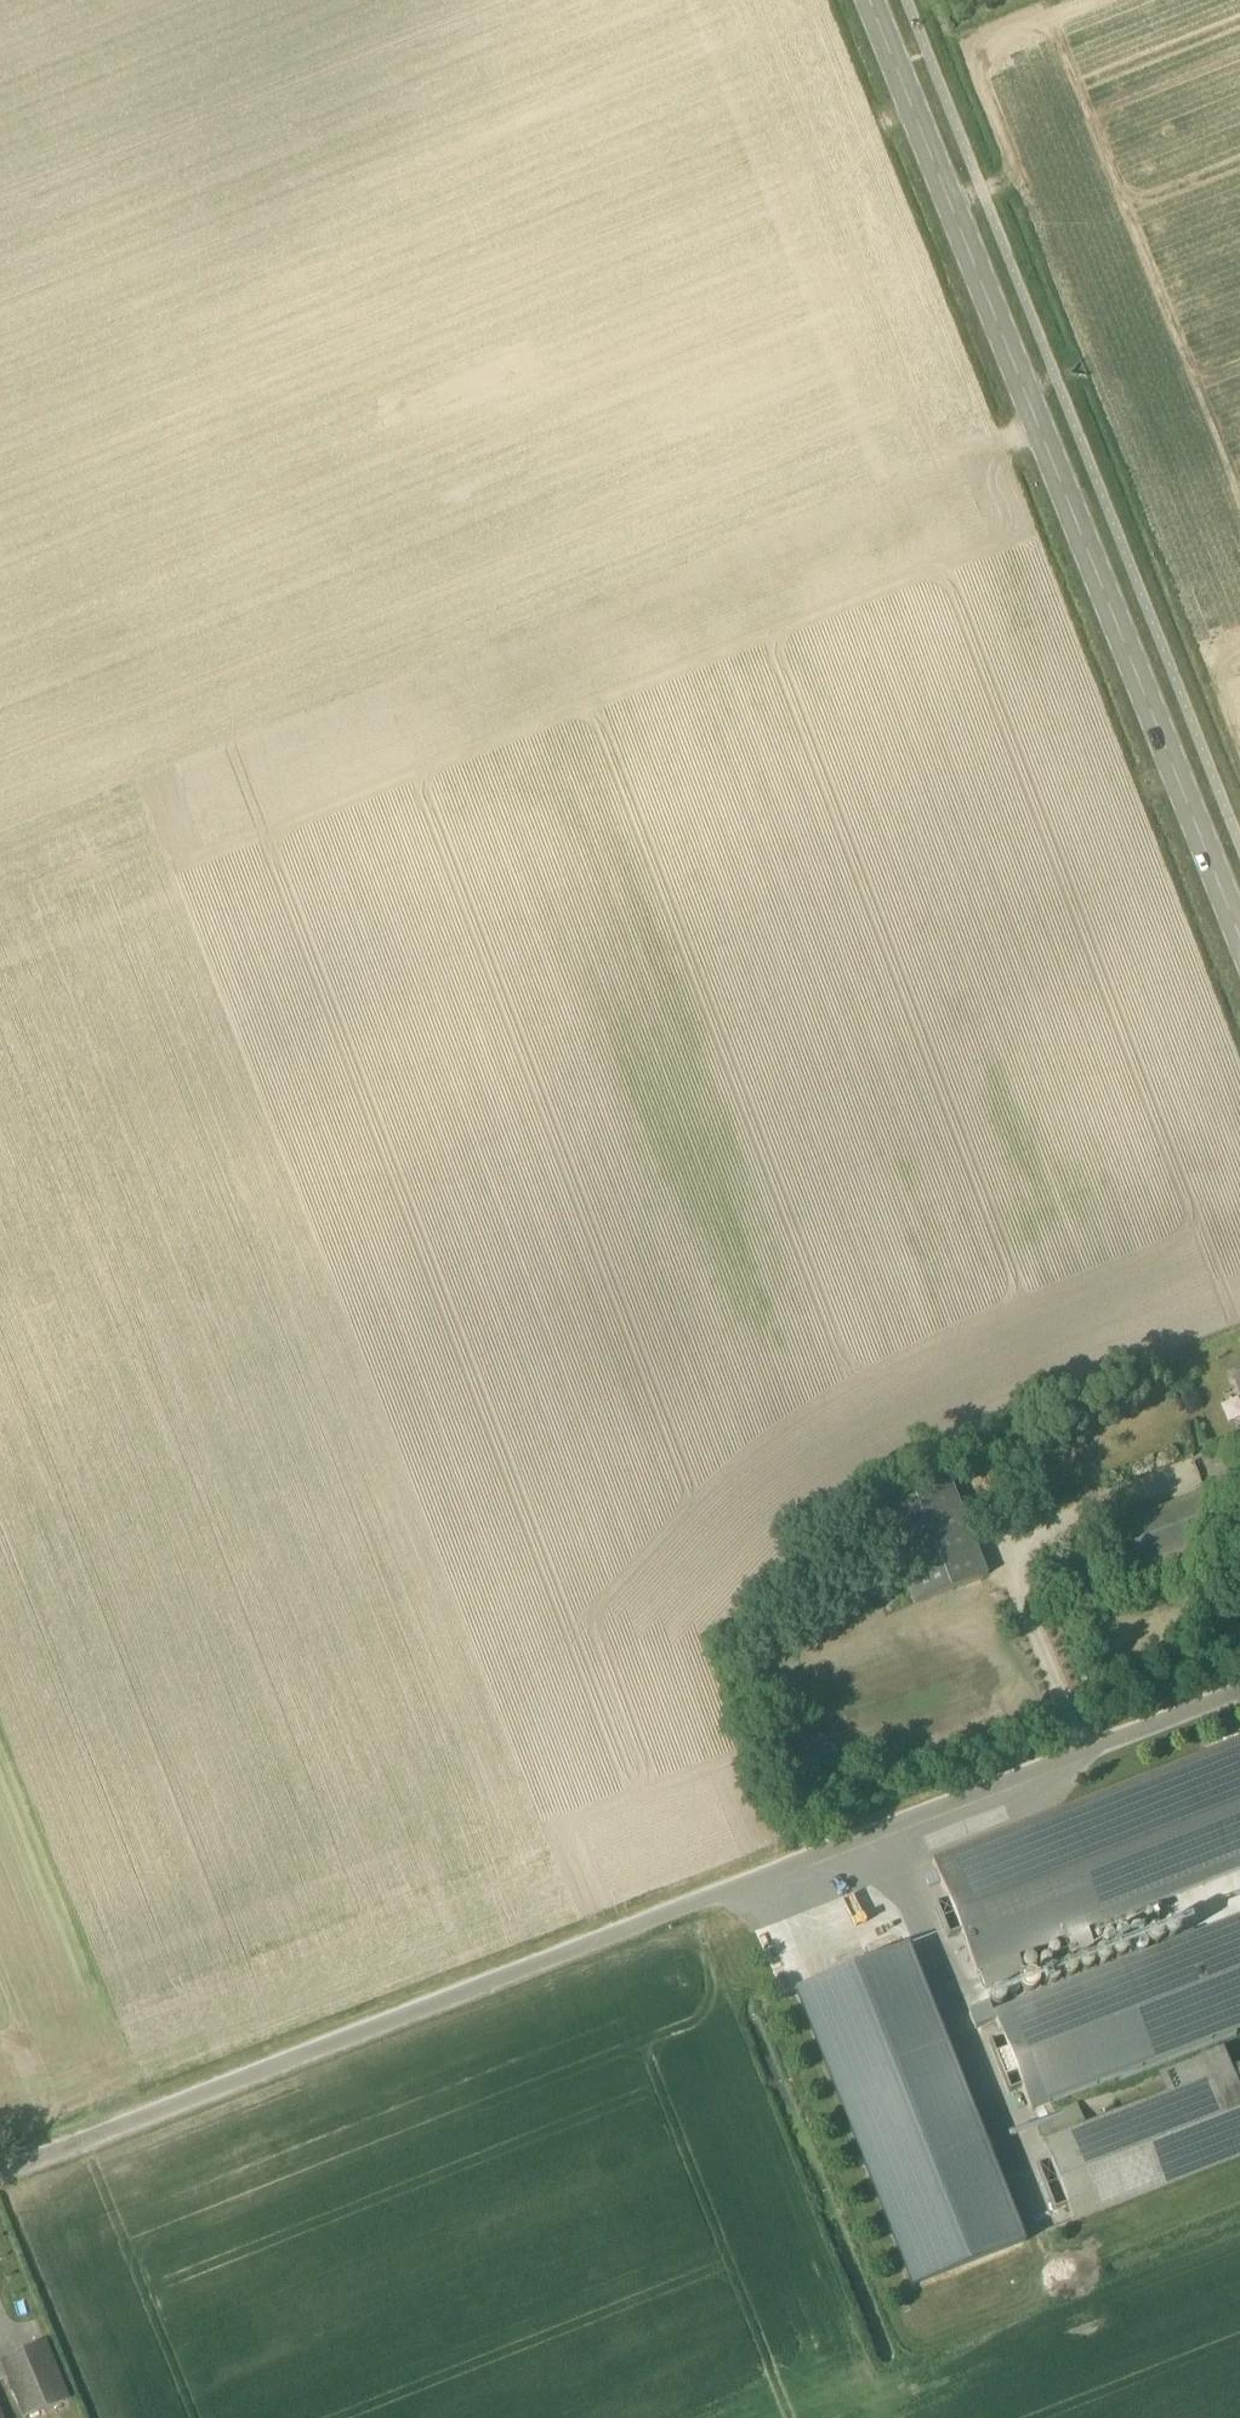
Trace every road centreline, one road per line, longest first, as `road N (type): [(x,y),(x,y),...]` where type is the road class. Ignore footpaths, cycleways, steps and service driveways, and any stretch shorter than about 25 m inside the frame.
road 1 (unclassified): [(0,2171),(1239,1691)]
road 2 (secondary): [(1239,940),(868,0)]

